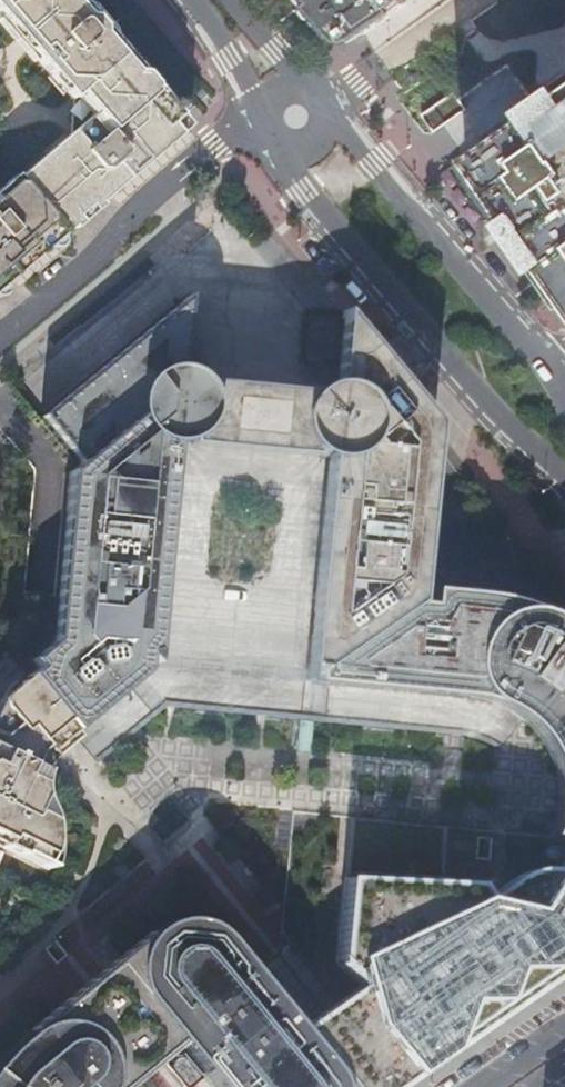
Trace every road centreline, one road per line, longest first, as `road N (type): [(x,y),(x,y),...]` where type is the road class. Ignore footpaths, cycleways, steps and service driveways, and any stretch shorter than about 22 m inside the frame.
road 1 (secondary): [(285,158),(304,191),(564,484)]
road 2 (residential): [(255,119),(140,202),(86,264),(0,337)]
road 3 (secondary): [(540,361),(334,125)]
road 4 (secondary): [(189,0),(257,106)]

